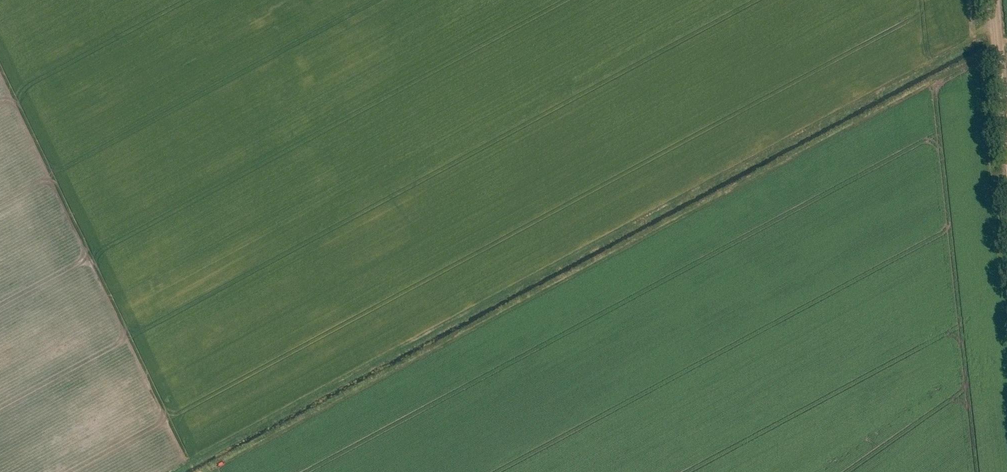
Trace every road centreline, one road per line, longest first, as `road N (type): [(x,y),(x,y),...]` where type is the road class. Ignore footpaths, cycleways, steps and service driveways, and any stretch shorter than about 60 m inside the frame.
road 1 (unclassified): [(1006,140),(992,0)]

